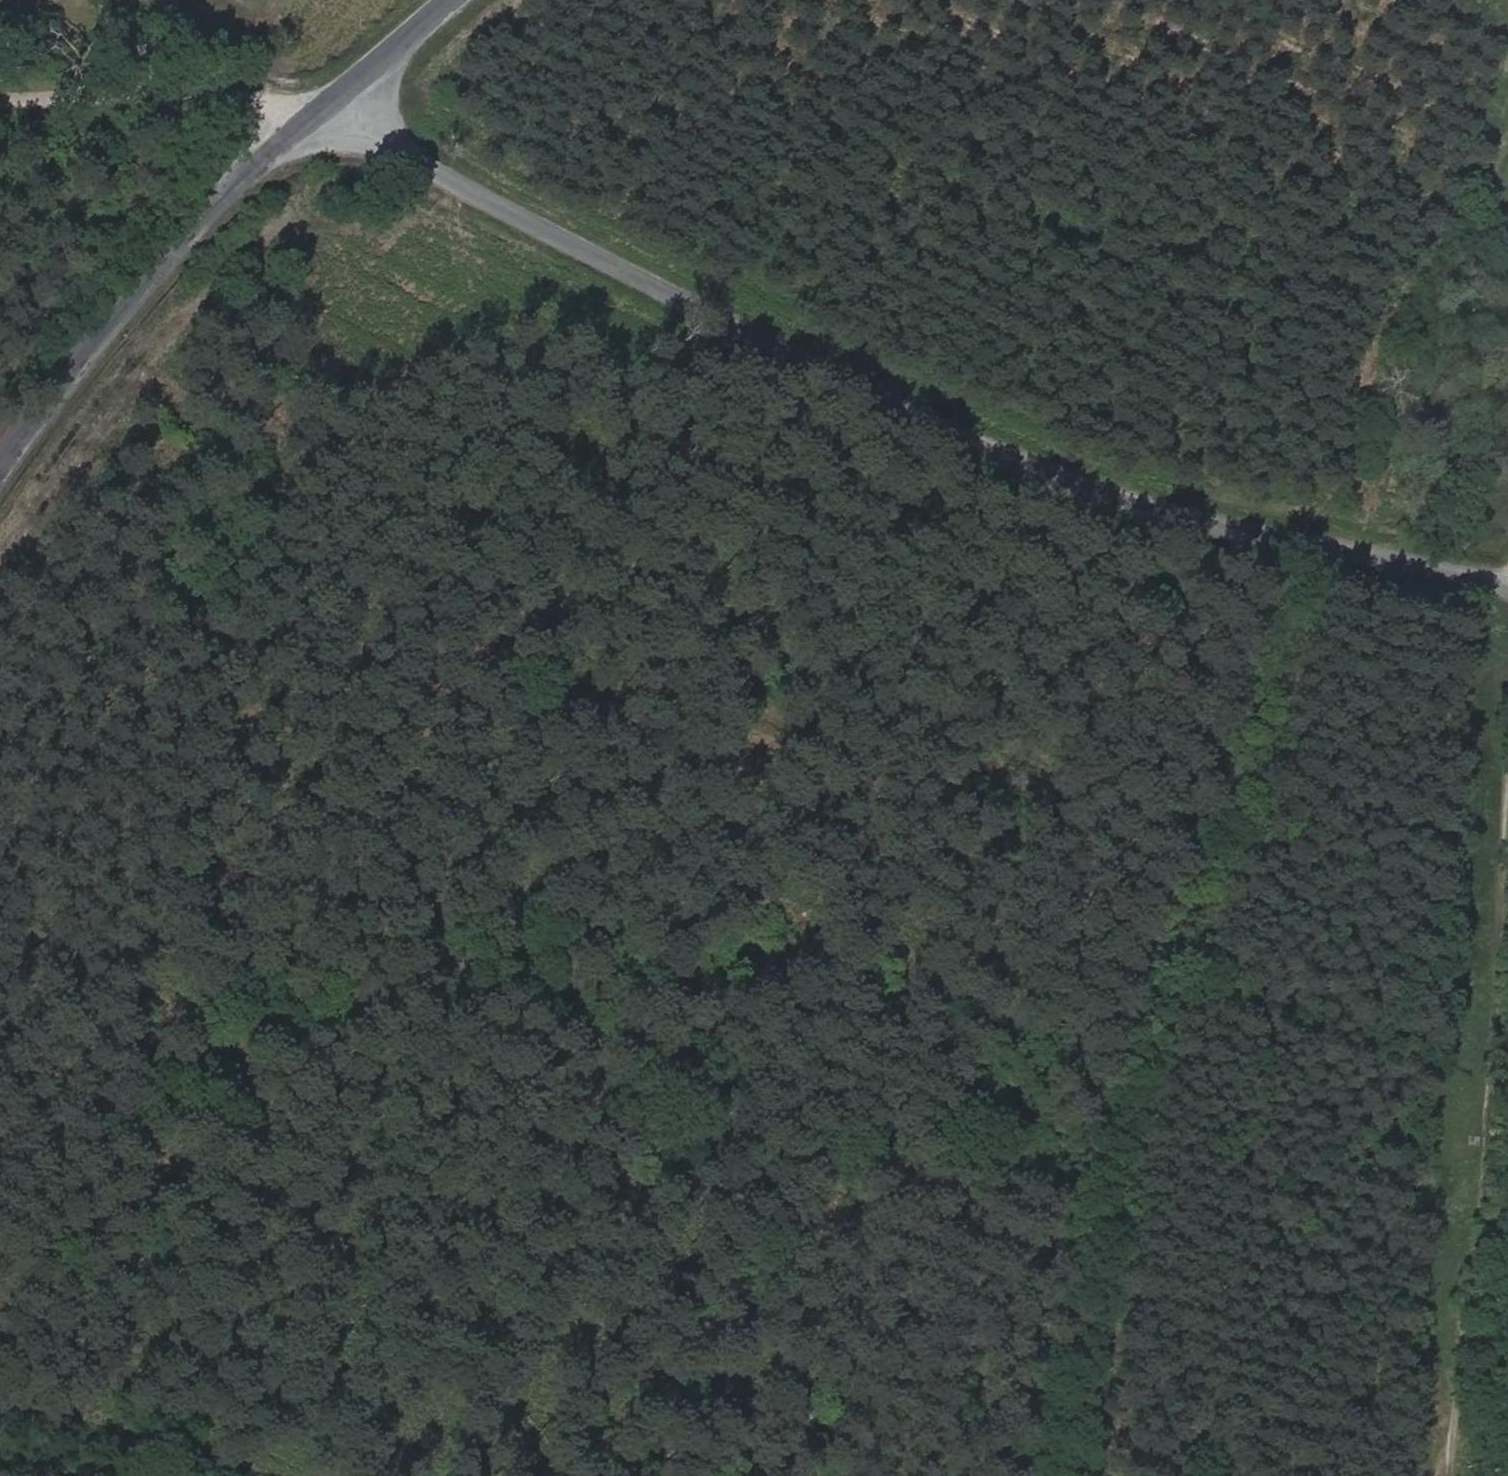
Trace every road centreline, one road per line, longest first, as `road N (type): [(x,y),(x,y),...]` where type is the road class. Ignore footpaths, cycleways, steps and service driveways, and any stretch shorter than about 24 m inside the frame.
road 1 (residential): [(320,109),(1015,456),(1161,506),(1507,585)]
road 2 (track): [(1507,762),(1451,1475)]
road 3 (residential): [(0,469),(133,298),(320,109)]
road 4 (track): [(0,99),(249,95),(320,109)]
road 5 (residential): [(320,109),(455,0)]

